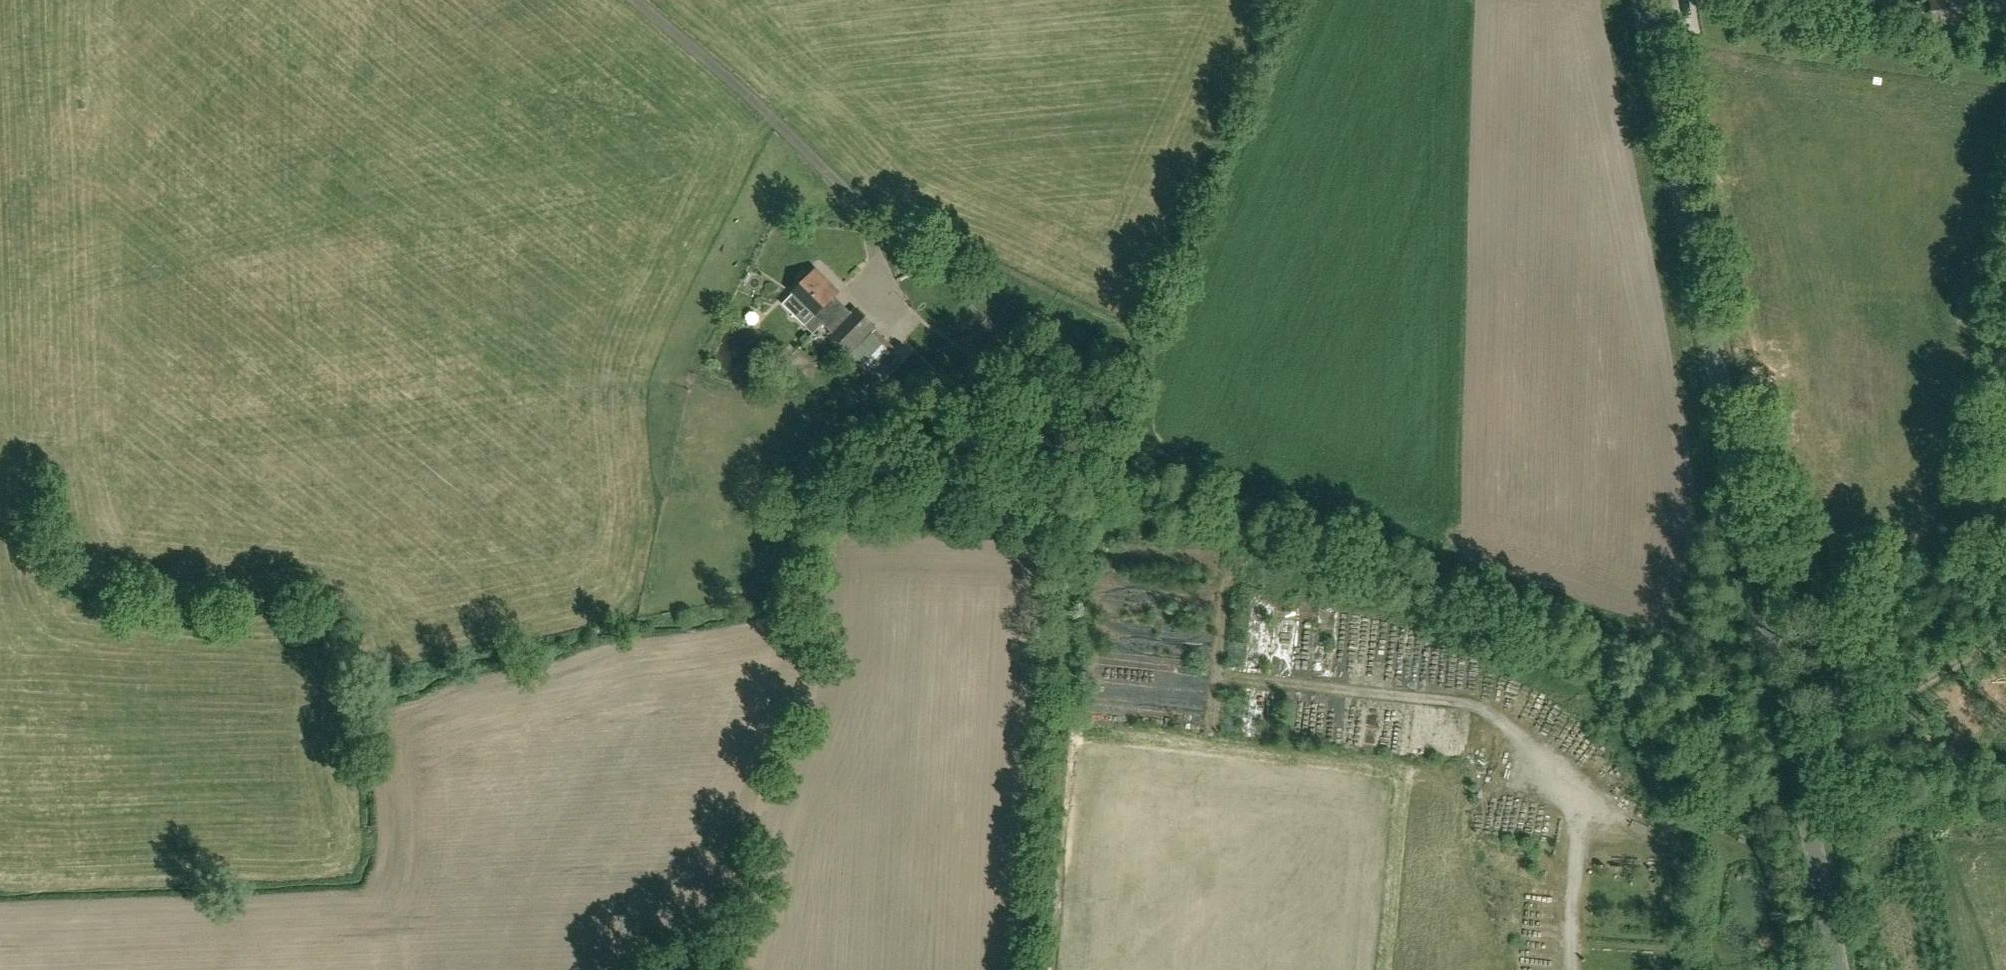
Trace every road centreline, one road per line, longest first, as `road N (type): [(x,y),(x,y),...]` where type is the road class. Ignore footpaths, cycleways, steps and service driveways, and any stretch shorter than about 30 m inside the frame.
road 1 (unclassified): [(1838,969),(1644,0)]
road 2 (track): [(1796,752),(1967,659),(2005,629)]

